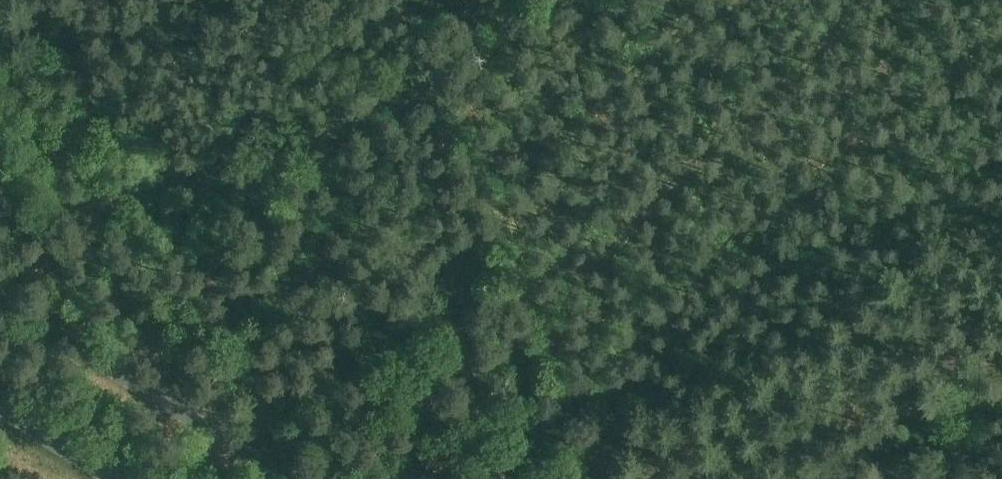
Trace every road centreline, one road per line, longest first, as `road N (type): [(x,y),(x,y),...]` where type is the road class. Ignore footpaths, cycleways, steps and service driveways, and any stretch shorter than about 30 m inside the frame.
road 1 (track): [(34,235),(65,217),(260,174),(382,112),(466,102),(620,0)]
road 2 (unclassified): [(288,478),(0,299)]
road 3 (track): [(817,478),(1001,353)]
road 4 (track): [(0,172),(64,289),(62,338)]
road 5 (primary): [(126,478),(0,400)]

